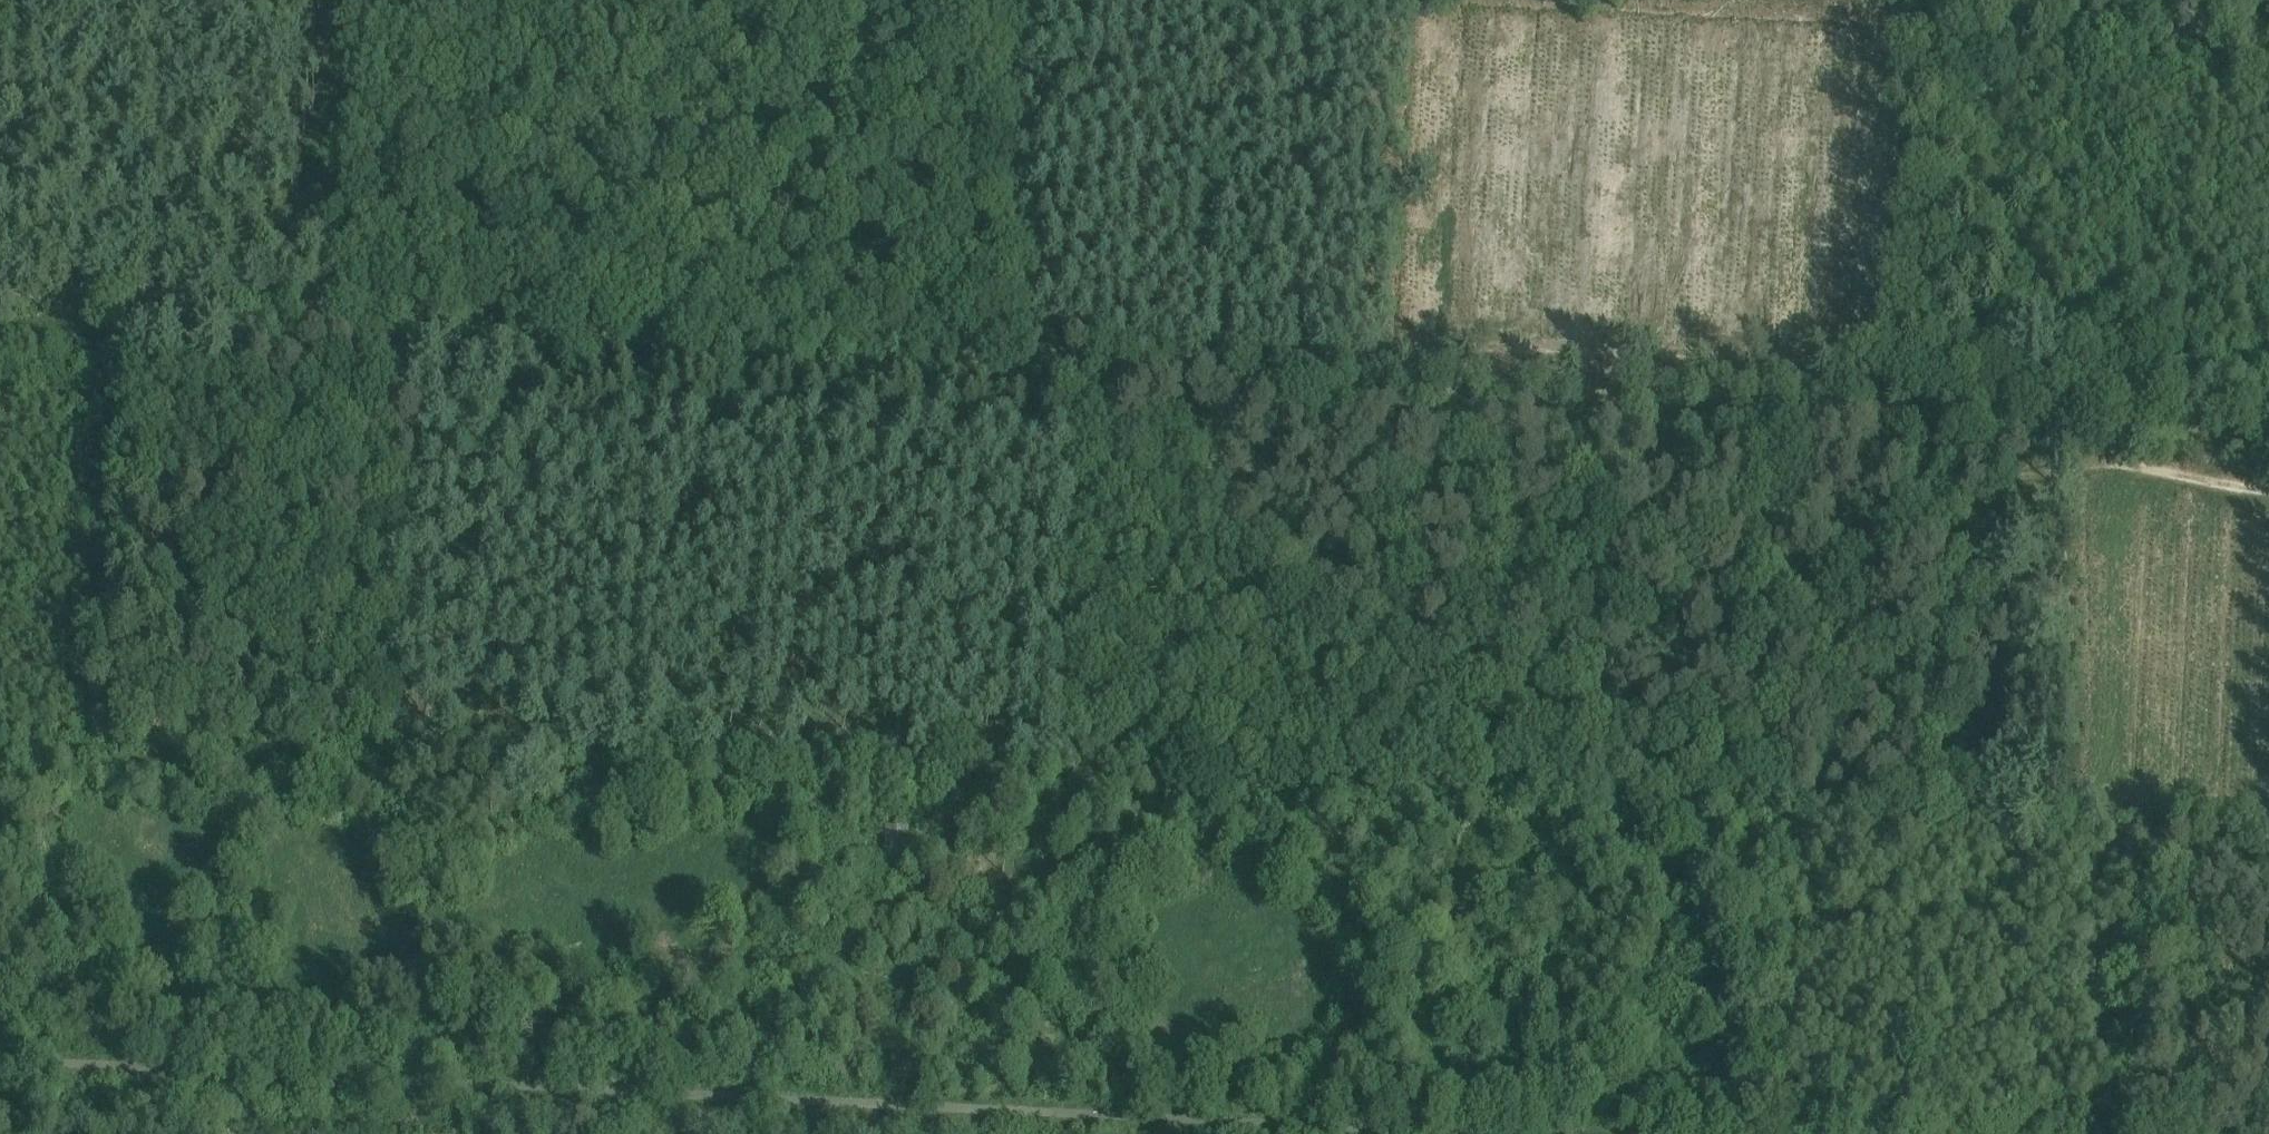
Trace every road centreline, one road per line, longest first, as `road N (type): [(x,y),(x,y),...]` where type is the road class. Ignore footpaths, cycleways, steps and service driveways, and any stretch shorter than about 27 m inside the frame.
road 1 (track): [(873,779),(0,739)]

